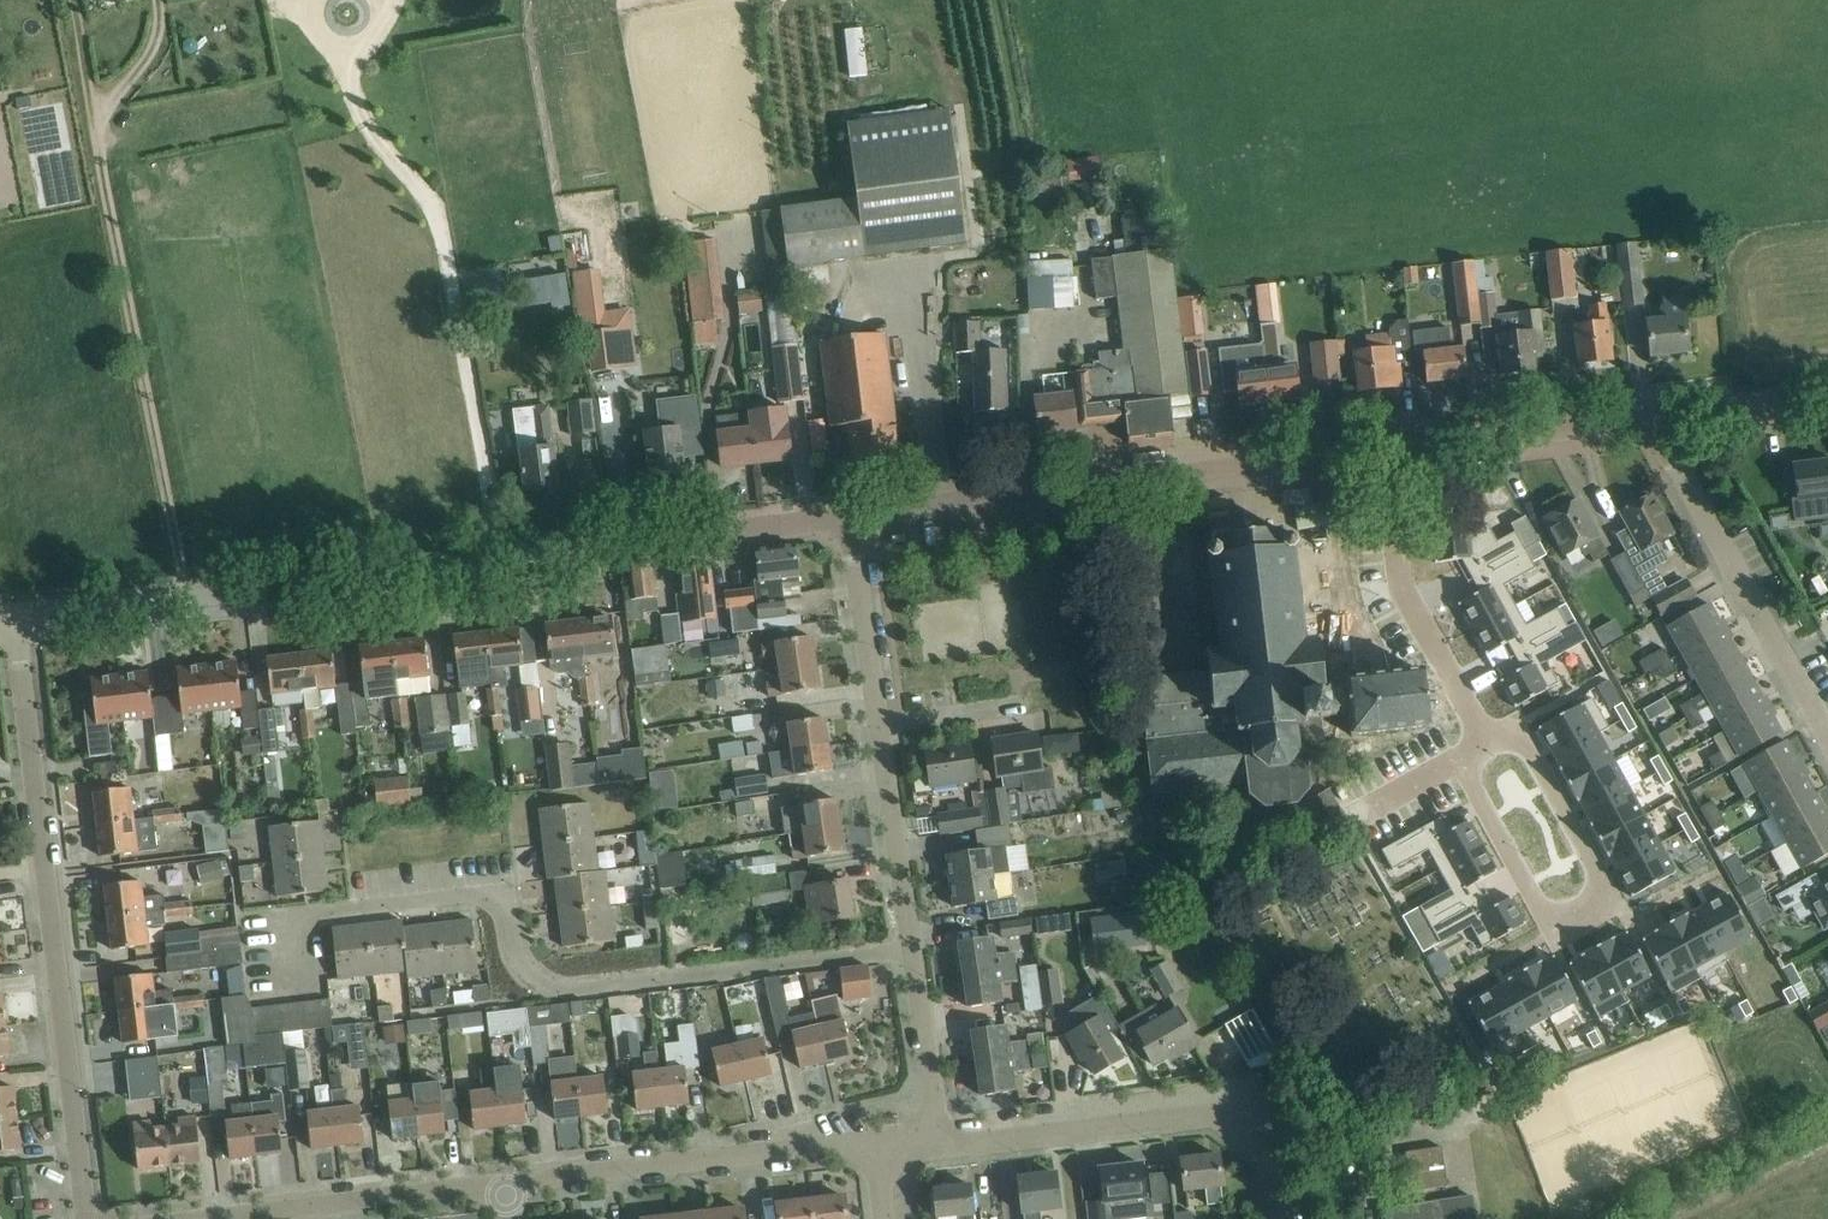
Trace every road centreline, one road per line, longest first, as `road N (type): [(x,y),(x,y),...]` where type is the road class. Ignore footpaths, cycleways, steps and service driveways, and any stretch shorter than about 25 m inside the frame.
road 1 (tertiary): [(15,616),(847,514)]
road 2 (residential): [(912,950),(551,988),(515,954),(503,898),(475,894),(295,913),(305,998)]
road 3 (residential): [(87,1218),(15,616)]
road 4 (tertiary): [(847,514),(1371,449)]
road 5 (residential): [(1483,743),(1451,761),(1548,930),(1609,895),(1512,726)]
road 6 (residential): [(505,1185),(877,1144)]
road 7 (residential): [(1827,738),(1675,464),(1666,413)]
road 8 (residential): [(929,1144),(1208,1116),(1248,1125)]
road 9 (residential): [(1483,743),(1421,631),(1371,449)]
road 10 (tertiary): [(1371,449),(1666,413)]
road 11 (residential): [(217,1218),(505,1185)]
road 12 (residential): [(912,950),(879,726)]
road 13 (residential): [(879,726),(847,514)]
road 14 (residential): [(929,1144),(935,1104),(912,950)]
road 15 (tertiary): [(1666,413),(1827,393)]
road 16 (residential): [(879,726),(1019,705)]

